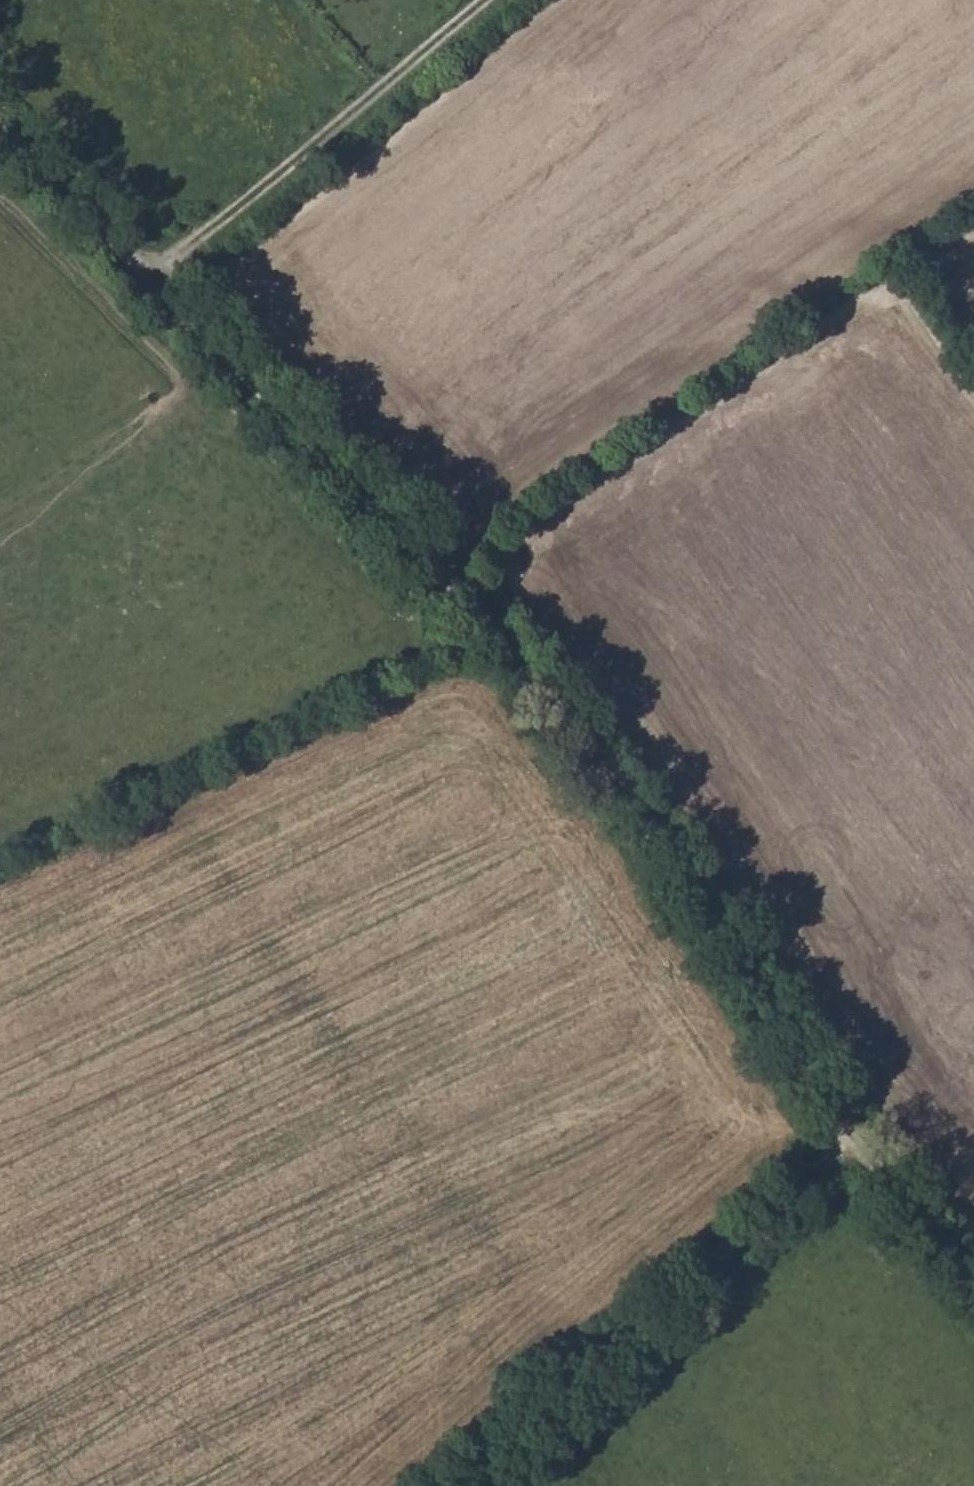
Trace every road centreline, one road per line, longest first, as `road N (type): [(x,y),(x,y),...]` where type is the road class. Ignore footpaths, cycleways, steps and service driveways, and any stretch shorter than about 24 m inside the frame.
road 1 (track): [(861,1146),(622,799),(403,541),(0,130)]
road 2 (track): [(443,1485),(861,1146)]
road 3 (track): [(973,1285),(861,1146)]

